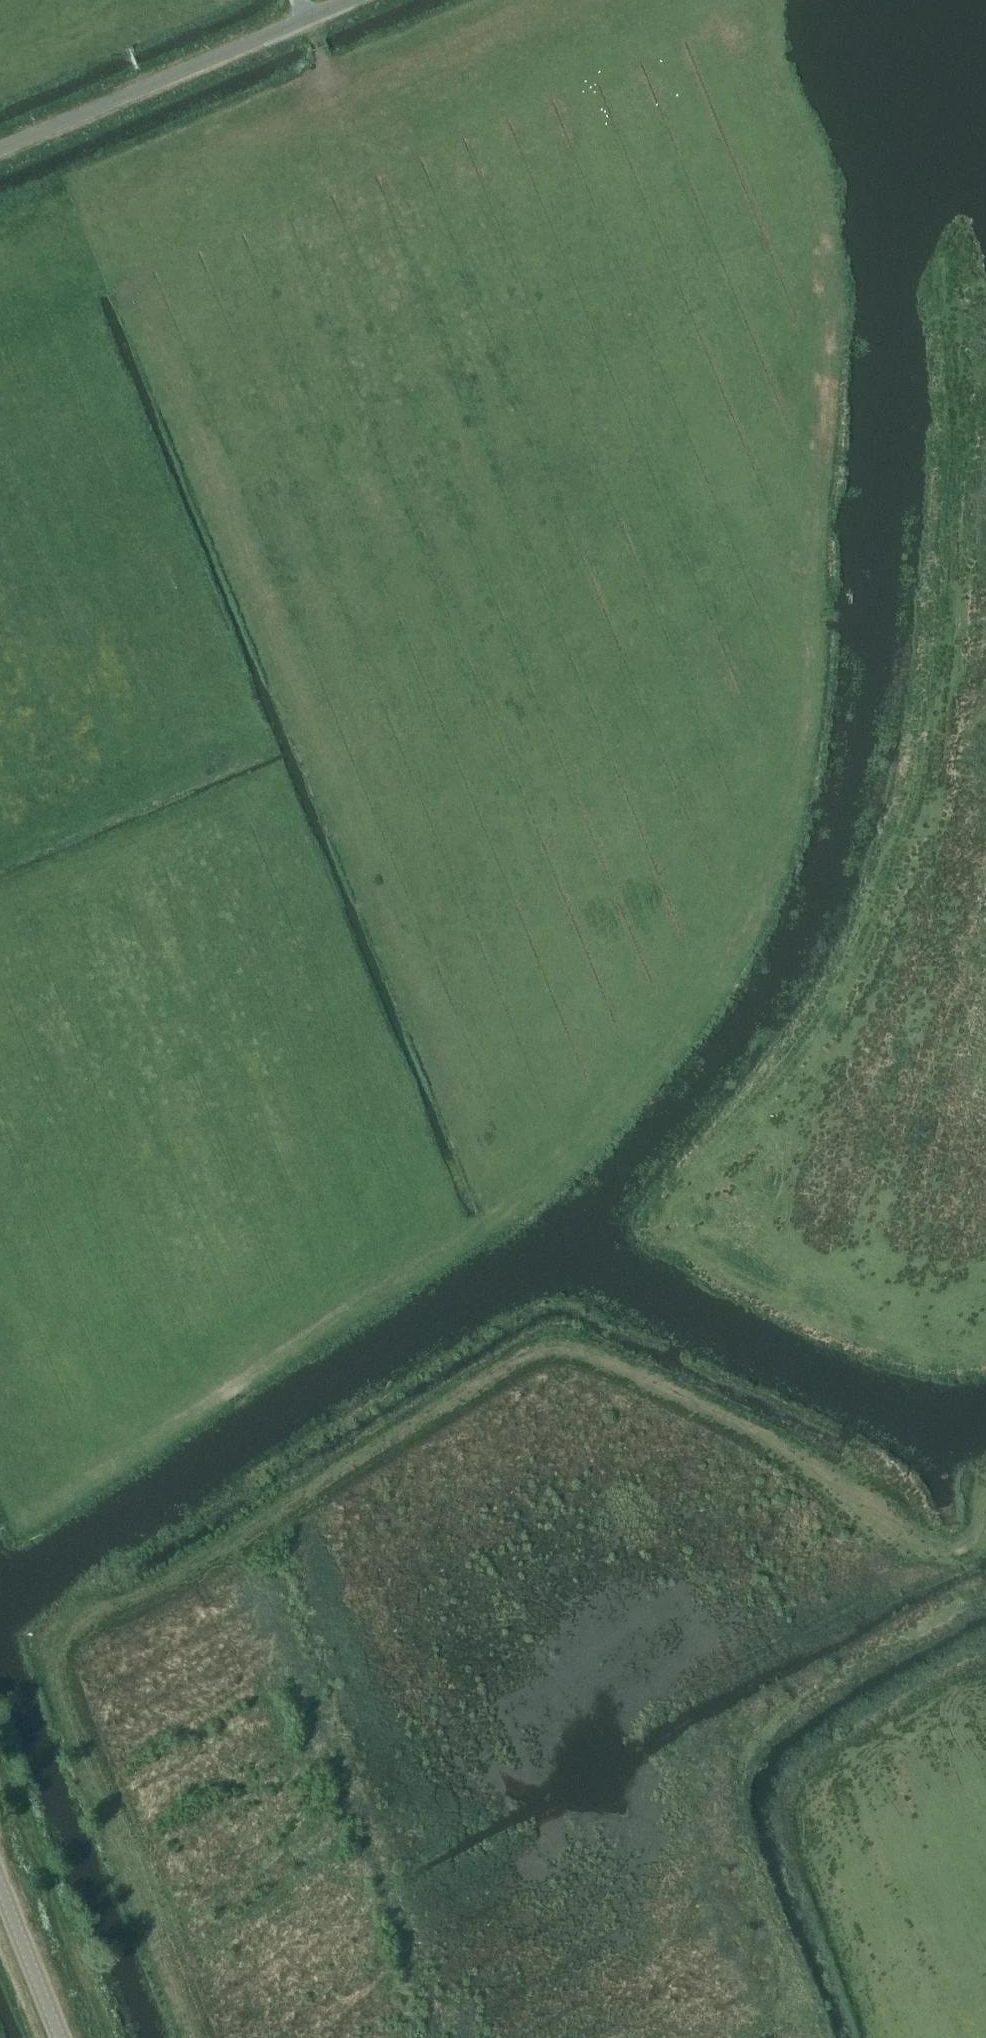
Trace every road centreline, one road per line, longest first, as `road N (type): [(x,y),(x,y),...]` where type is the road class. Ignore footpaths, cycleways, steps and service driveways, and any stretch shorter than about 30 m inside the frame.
road 1 (unclassified): [(0,148),(347,0)]
road 2 (tertiary): [(61,2037),(0,1885)]

